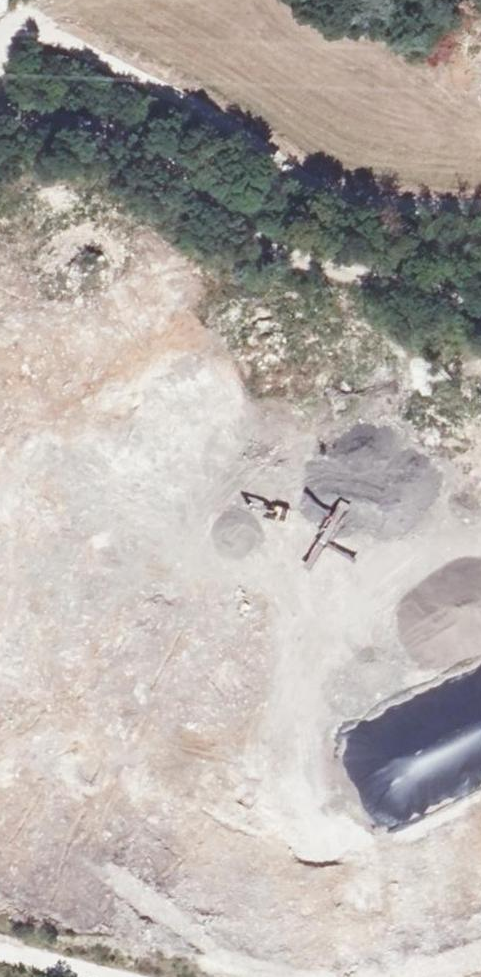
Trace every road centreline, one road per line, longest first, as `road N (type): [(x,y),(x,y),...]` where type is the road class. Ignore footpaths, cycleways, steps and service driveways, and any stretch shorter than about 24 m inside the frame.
road 1 (track): [(480,314),(312,269),(240,228),(130,142),(69,115),(0,121)]
road 2 (track): [(480,367),(446,369),(298,455),(288,487),(299,516),(385,585)]

